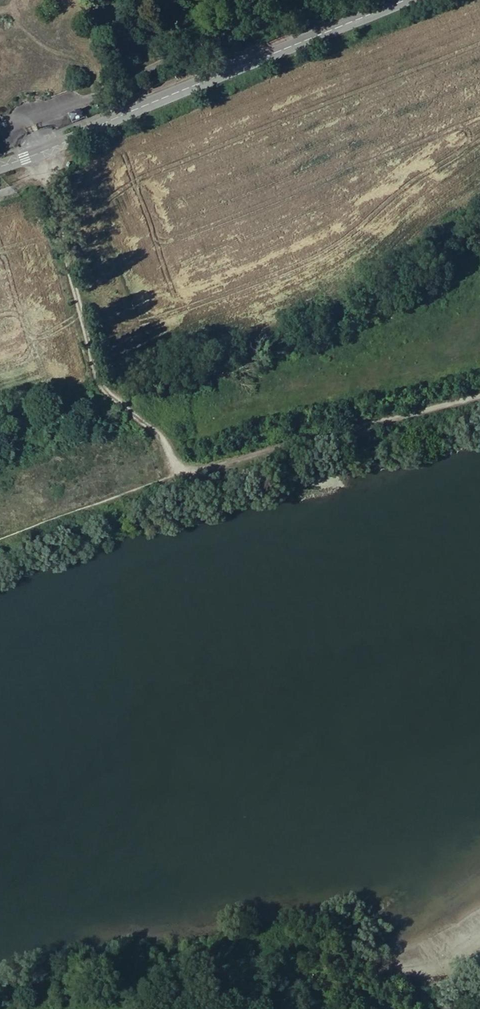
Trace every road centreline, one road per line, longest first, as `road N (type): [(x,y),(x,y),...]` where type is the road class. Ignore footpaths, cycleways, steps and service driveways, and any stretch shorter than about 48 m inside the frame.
road 1 (track): [(0,428),(329,317),(479,206)]
road 2 (track): [(479,400),(179,478),(0,545)]
road 3 (secondary): [(405,0),(0,167)]
road 4 (track): [(179,478),(156,430),(127,429),(101,395),(40,153)]
road 5 (track): [(391,1008),(295,952),(198,969),(62,1008)]

